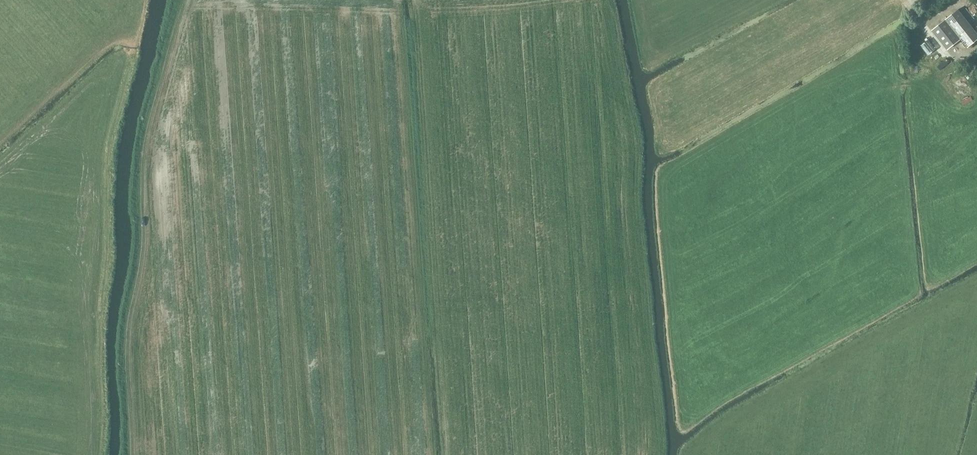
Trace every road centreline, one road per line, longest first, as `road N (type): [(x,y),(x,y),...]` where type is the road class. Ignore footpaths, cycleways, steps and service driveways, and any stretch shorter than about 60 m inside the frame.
road 1 (track): [(135,454),(135,334),(150,153),(188,0)]

